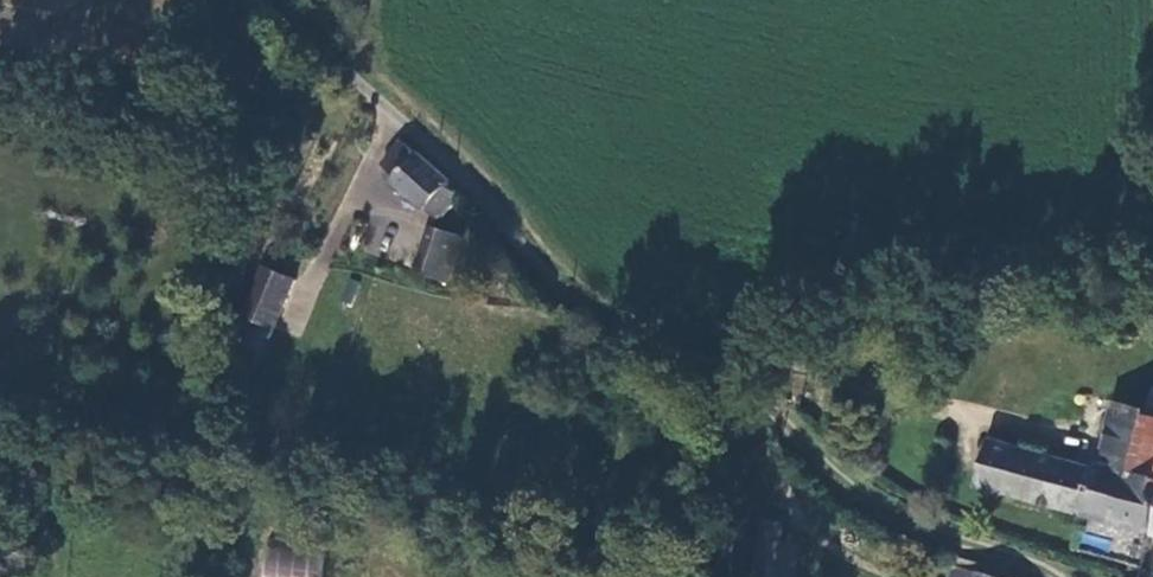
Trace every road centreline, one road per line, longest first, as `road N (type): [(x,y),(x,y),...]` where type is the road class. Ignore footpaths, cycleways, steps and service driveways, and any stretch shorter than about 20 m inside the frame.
road 1 (unclassified): [(284,0),(357,90),(432,150),(577,300),(630,335),(732,382),(894,521),(1048,569)]

